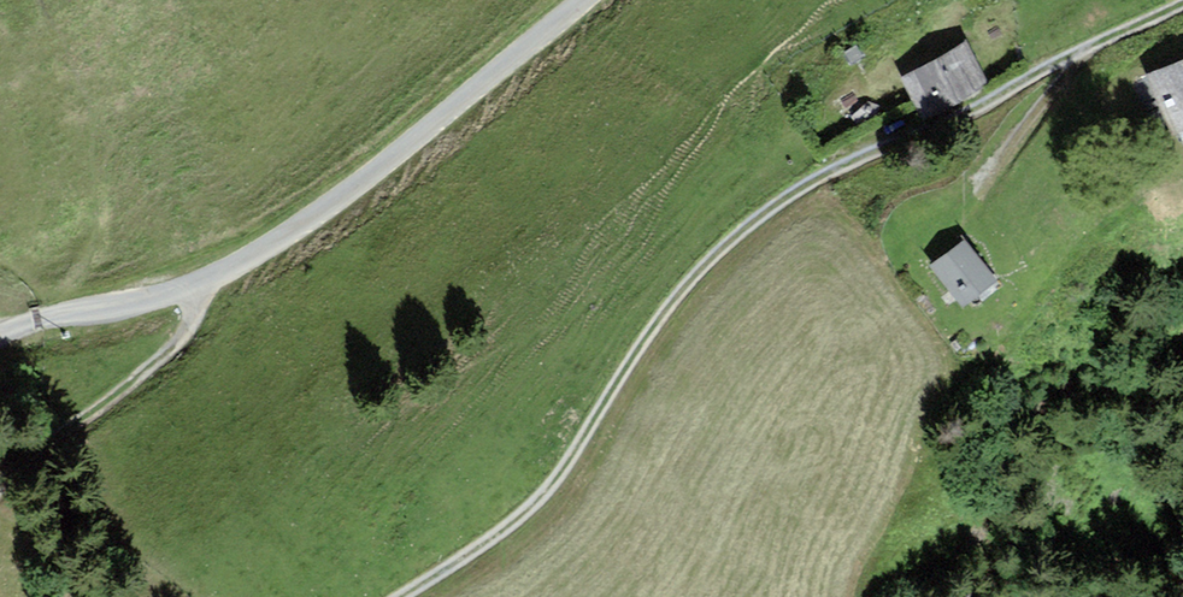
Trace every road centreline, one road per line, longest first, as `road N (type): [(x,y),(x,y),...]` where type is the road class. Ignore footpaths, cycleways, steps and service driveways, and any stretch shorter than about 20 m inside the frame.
road 1 (track): [(1182,5),(959,119),(828,175),(731,243),(660,316),(581,450),(534,505),(406,596)]
road 2 (unclassified): [(582,0),(357,184),(254,255),(160,297),(0,336)]
road 3 (track): [(198,283),(190,332),(99,413),(20,461),(0,492)]
road 4 (track): [(969,201),(1077,63),(1074,56)]

